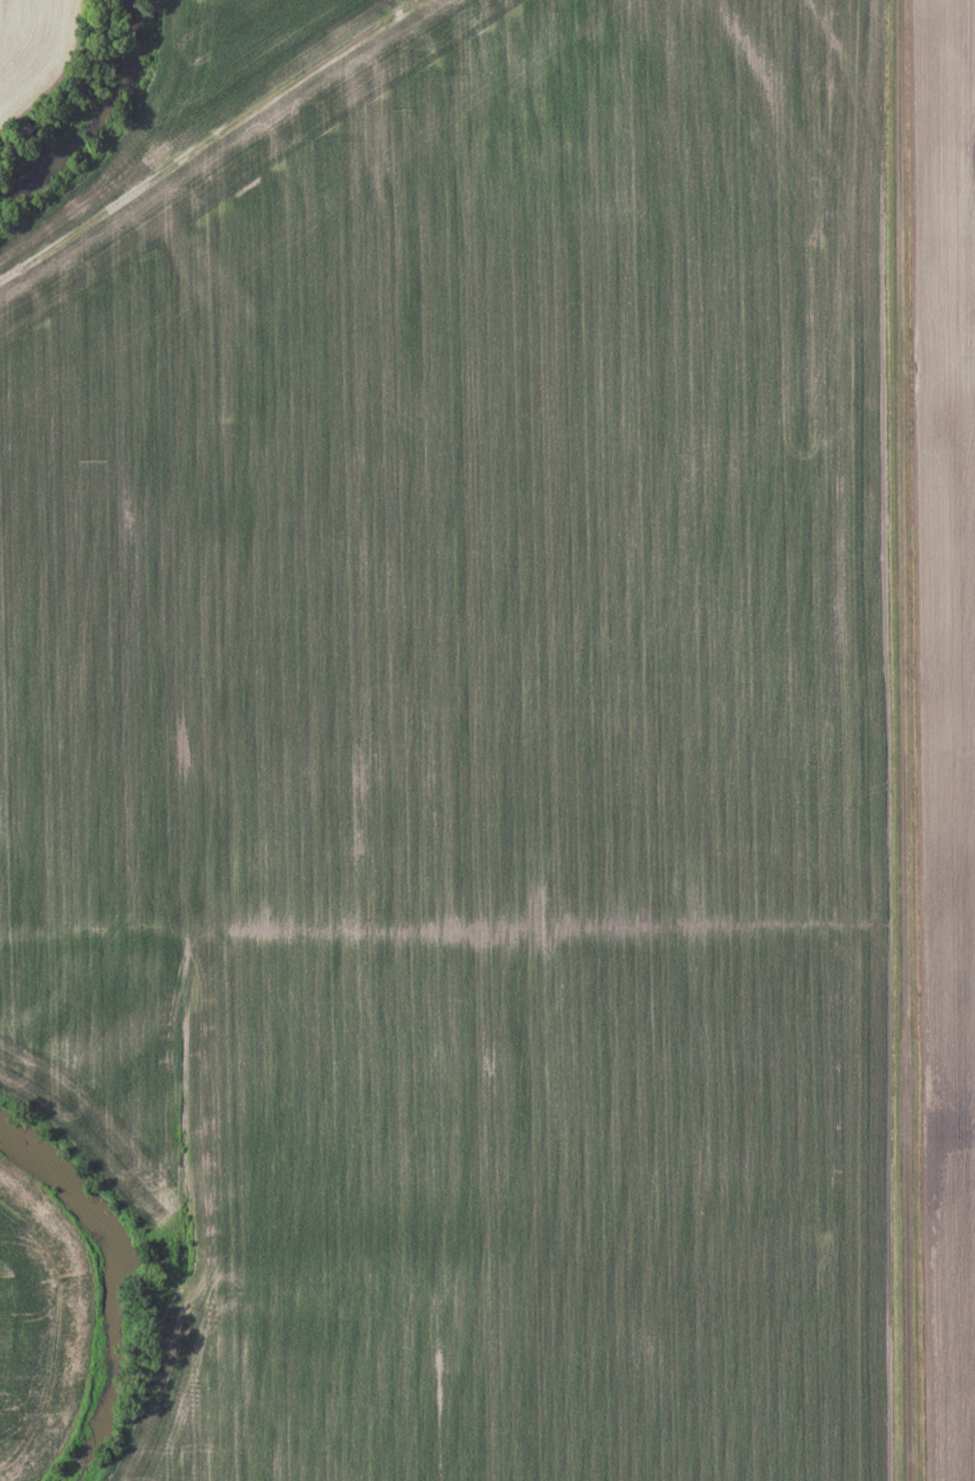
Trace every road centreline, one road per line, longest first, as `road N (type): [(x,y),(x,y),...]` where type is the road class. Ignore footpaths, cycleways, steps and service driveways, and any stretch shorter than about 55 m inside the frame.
road 1 (track): [(912,1480),(897,0)]

